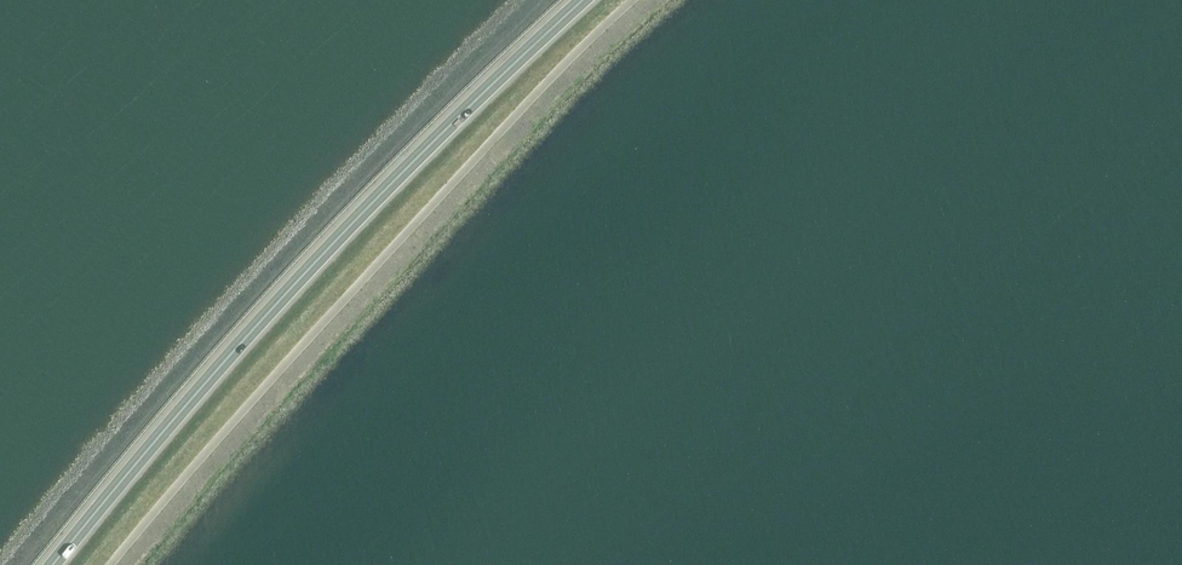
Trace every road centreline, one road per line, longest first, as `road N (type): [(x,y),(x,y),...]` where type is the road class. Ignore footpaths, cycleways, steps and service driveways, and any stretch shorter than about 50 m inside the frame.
road 1 (trunk): [(53,564),(289,291),(584,0)]

